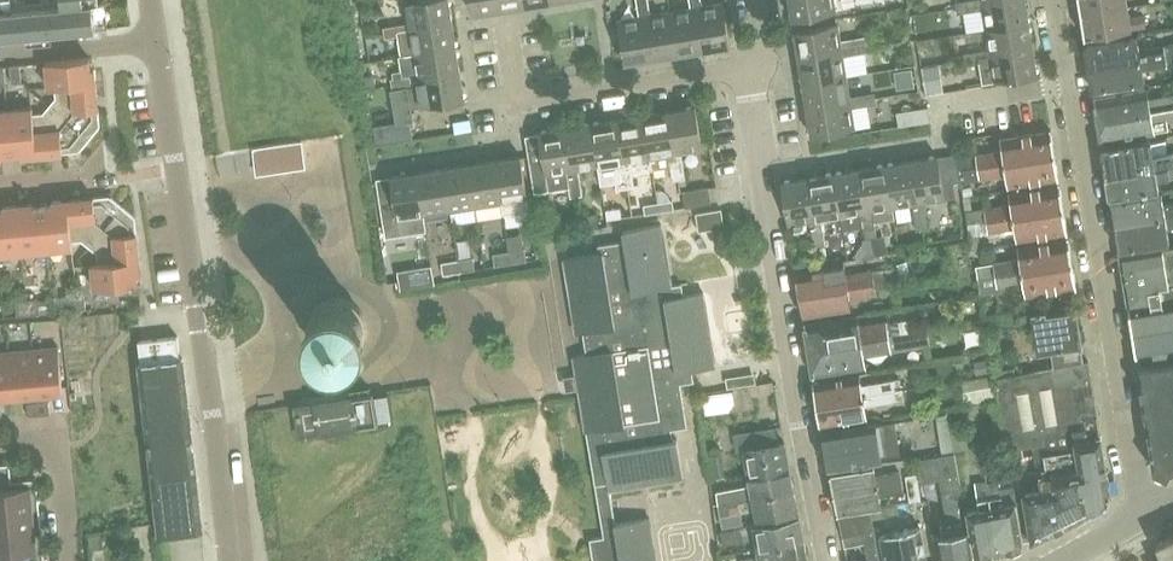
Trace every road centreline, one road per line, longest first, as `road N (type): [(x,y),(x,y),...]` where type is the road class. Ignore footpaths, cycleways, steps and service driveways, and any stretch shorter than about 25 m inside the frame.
road 1 (unclassified): [(231,560),(155,38)]
road 2 (unclassified): [(1148,514),(1054,0)]
road 3 (residential): [(826,560),(744,70)]
road 4 (residential): [(744,70),(518,105)]
road 5 (residential): [(66,560),(55,436),(0,441)]
road 6 (residential): [(0,54),(155,38)]

